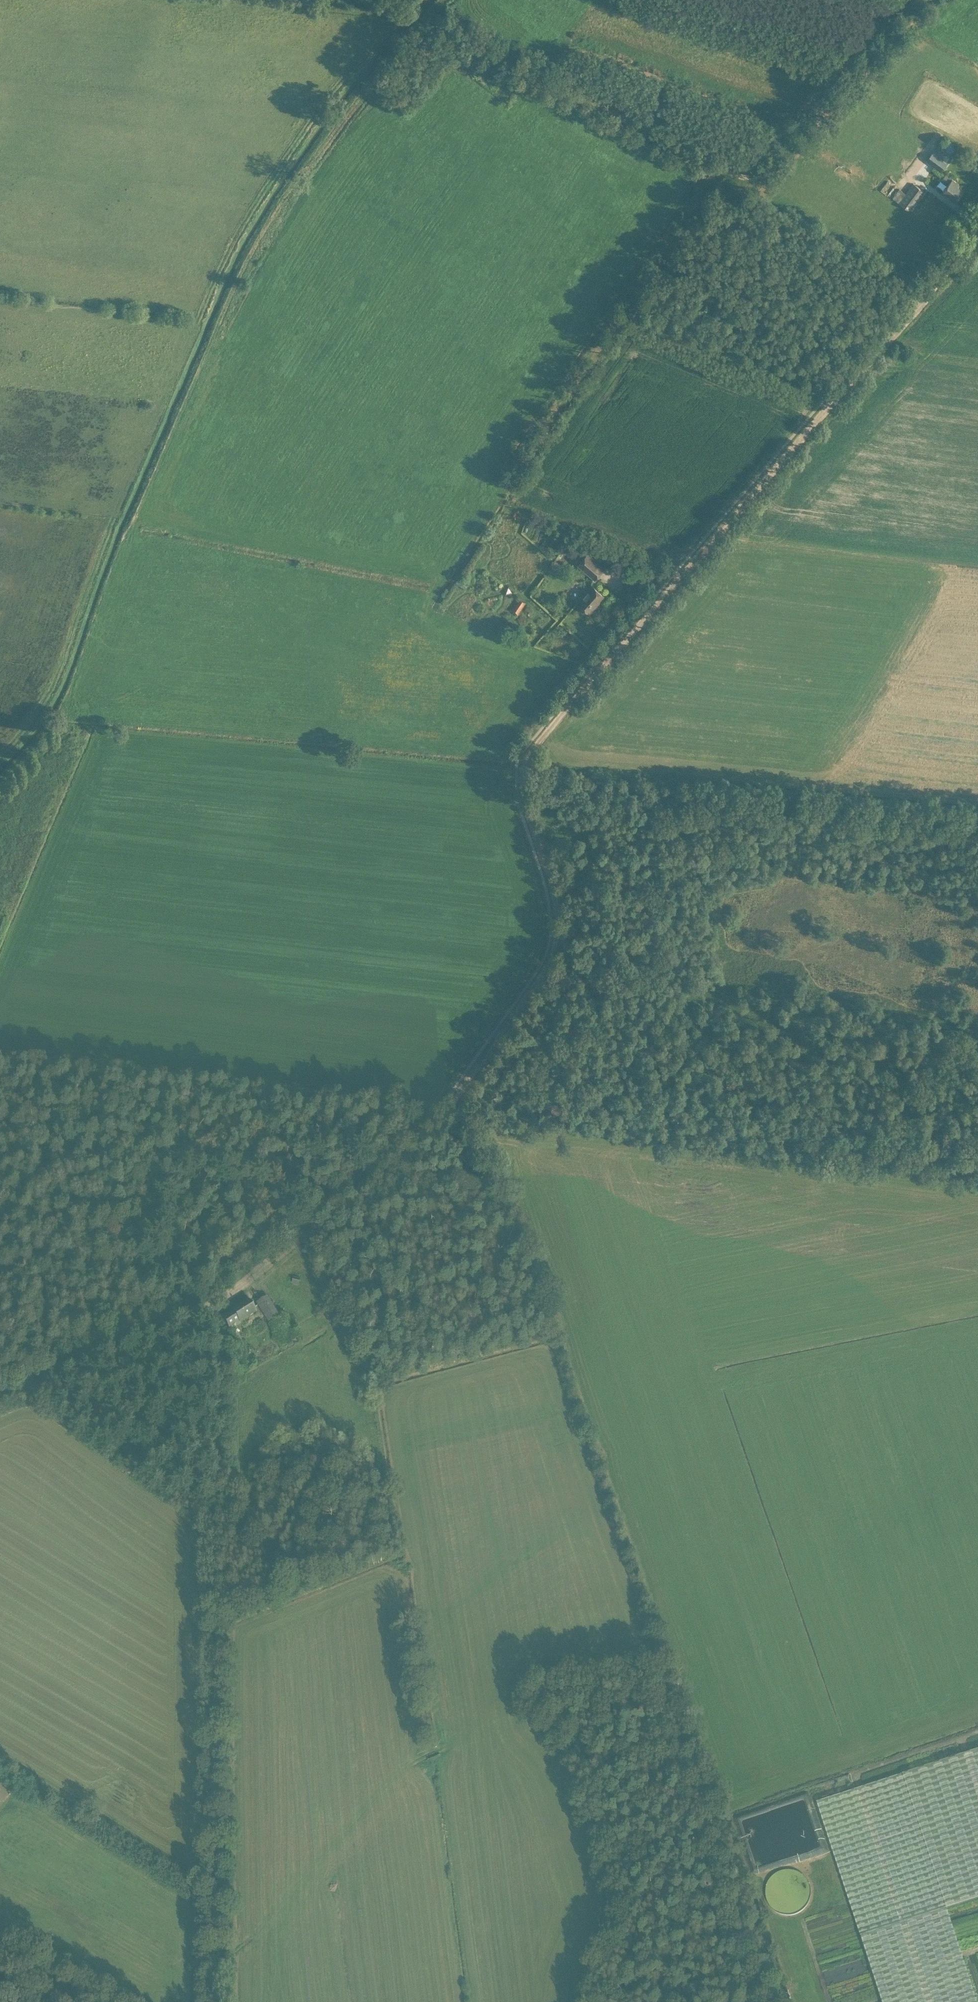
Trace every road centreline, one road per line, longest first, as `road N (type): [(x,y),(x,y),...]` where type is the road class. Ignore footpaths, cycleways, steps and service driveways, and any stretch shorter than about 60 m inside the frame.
road 1 (track): [(0,1398),(214,1304),(326,1217),(449,1103),(551,951),(555,920),(519,777)]
road 2 (track): [(519,777),(525,759),(967,242)]
road 3 (track): [(519,777),(977,816)]

